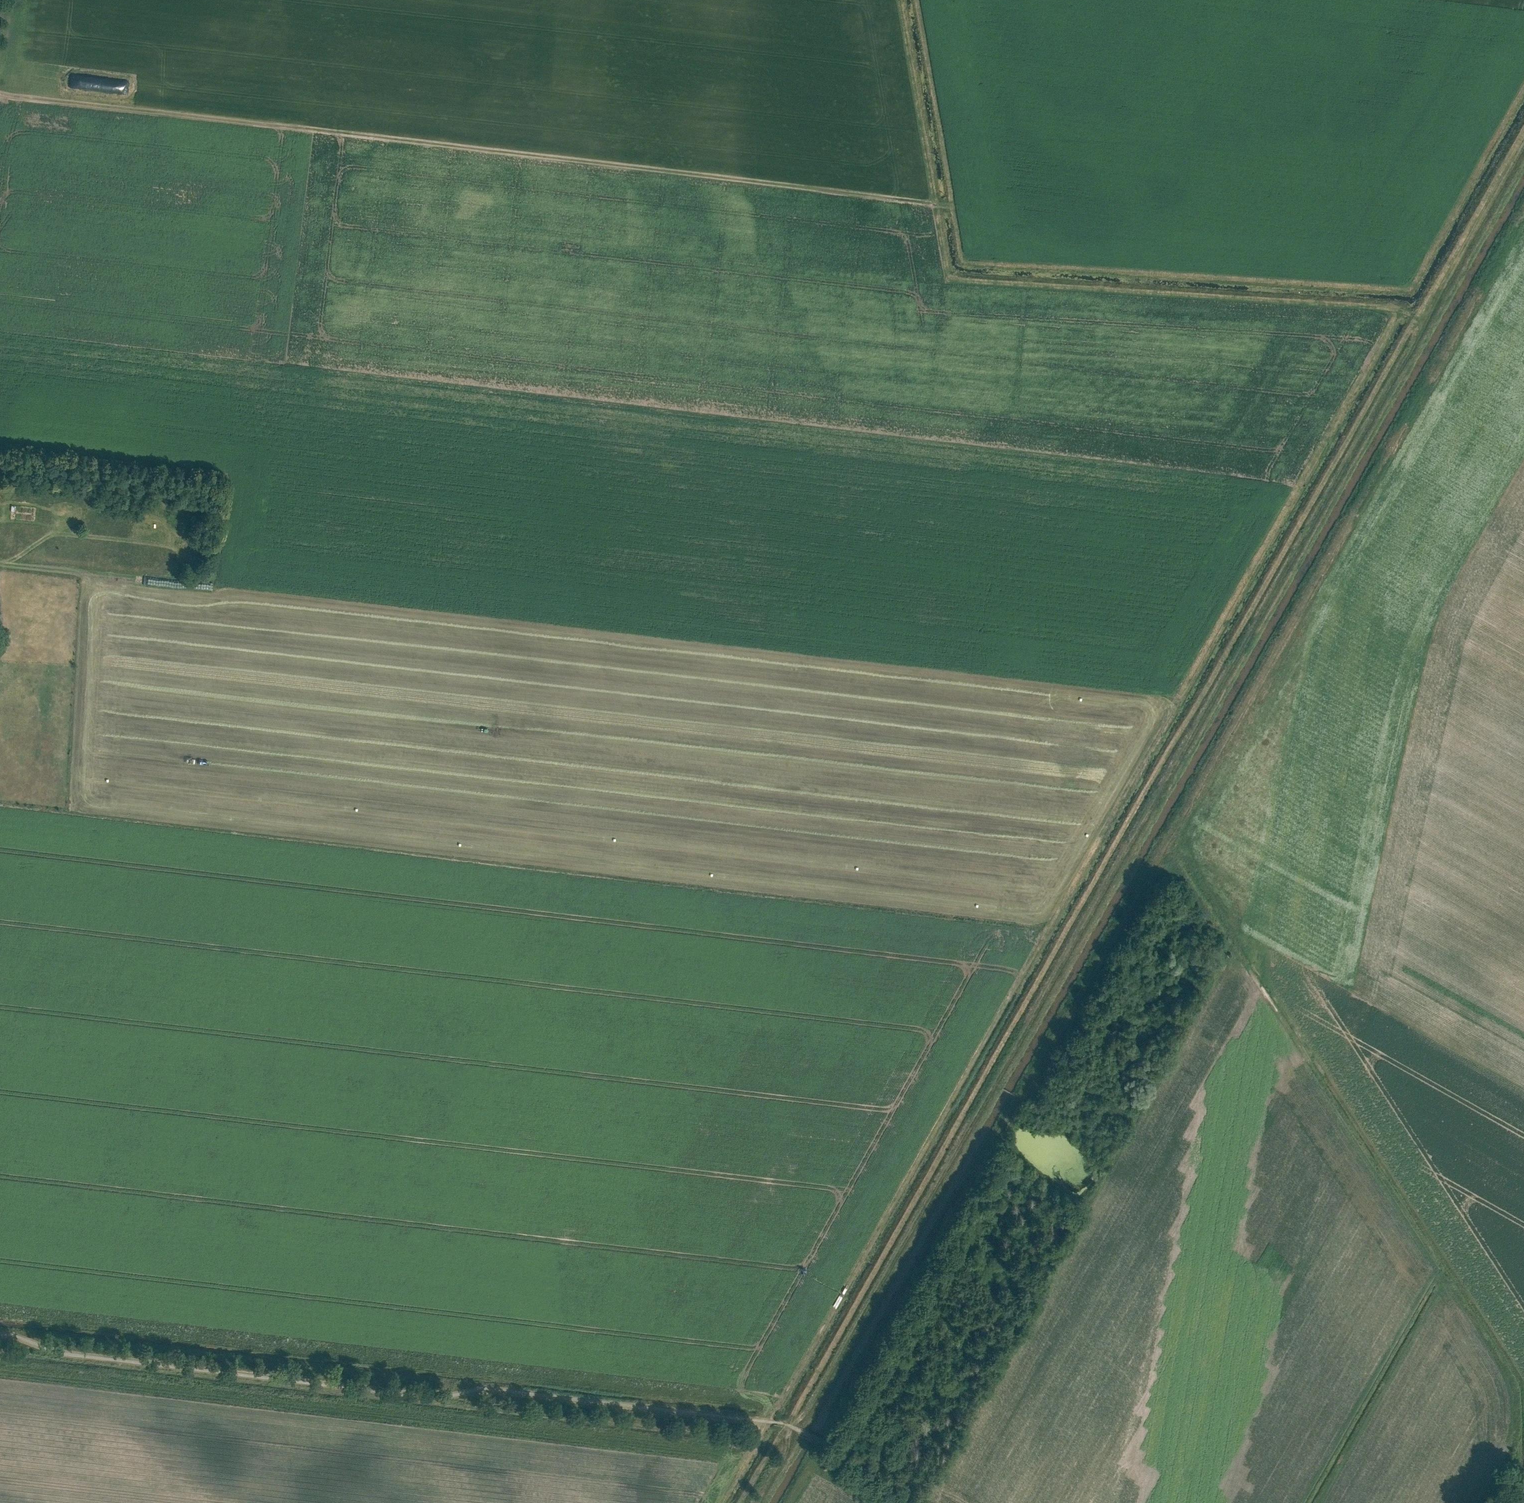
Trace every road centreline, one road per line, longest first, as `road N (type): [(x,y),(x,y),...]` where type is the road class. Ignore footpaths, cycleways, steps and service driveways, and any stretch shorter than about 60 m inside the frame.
road 1 (track): [(1523,140),(795,1427)]

